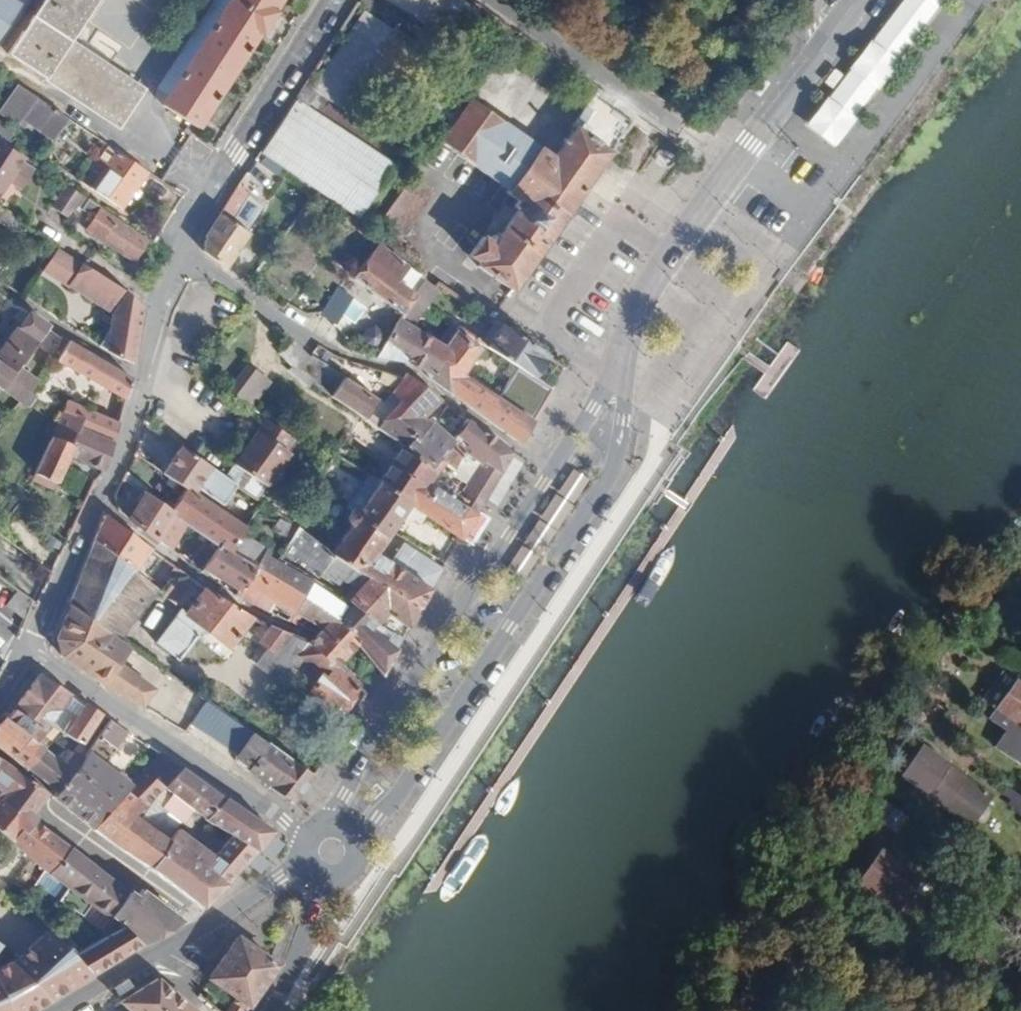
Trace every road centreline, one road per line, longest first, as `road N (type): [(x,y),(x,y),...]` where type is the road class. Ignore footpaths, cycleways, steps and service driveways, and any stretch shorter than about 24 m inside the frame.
road 1 (residential): [(333,0),(187,234),(124,441),(29,653)]
road 2 (residential): [(358,843),(400,792),(607,477),(621,423),(617,372)]
road 3 (residential): [(617,372),(324,821)]
road 4 (residential): [(29,653),(280,816)]
road 5 (residential): [(758,134),(639,302),(617,372)]
road 6 (residential): [(280,876),(66,1010)]
road 7 (residential): [(860,0),(758,134)]

